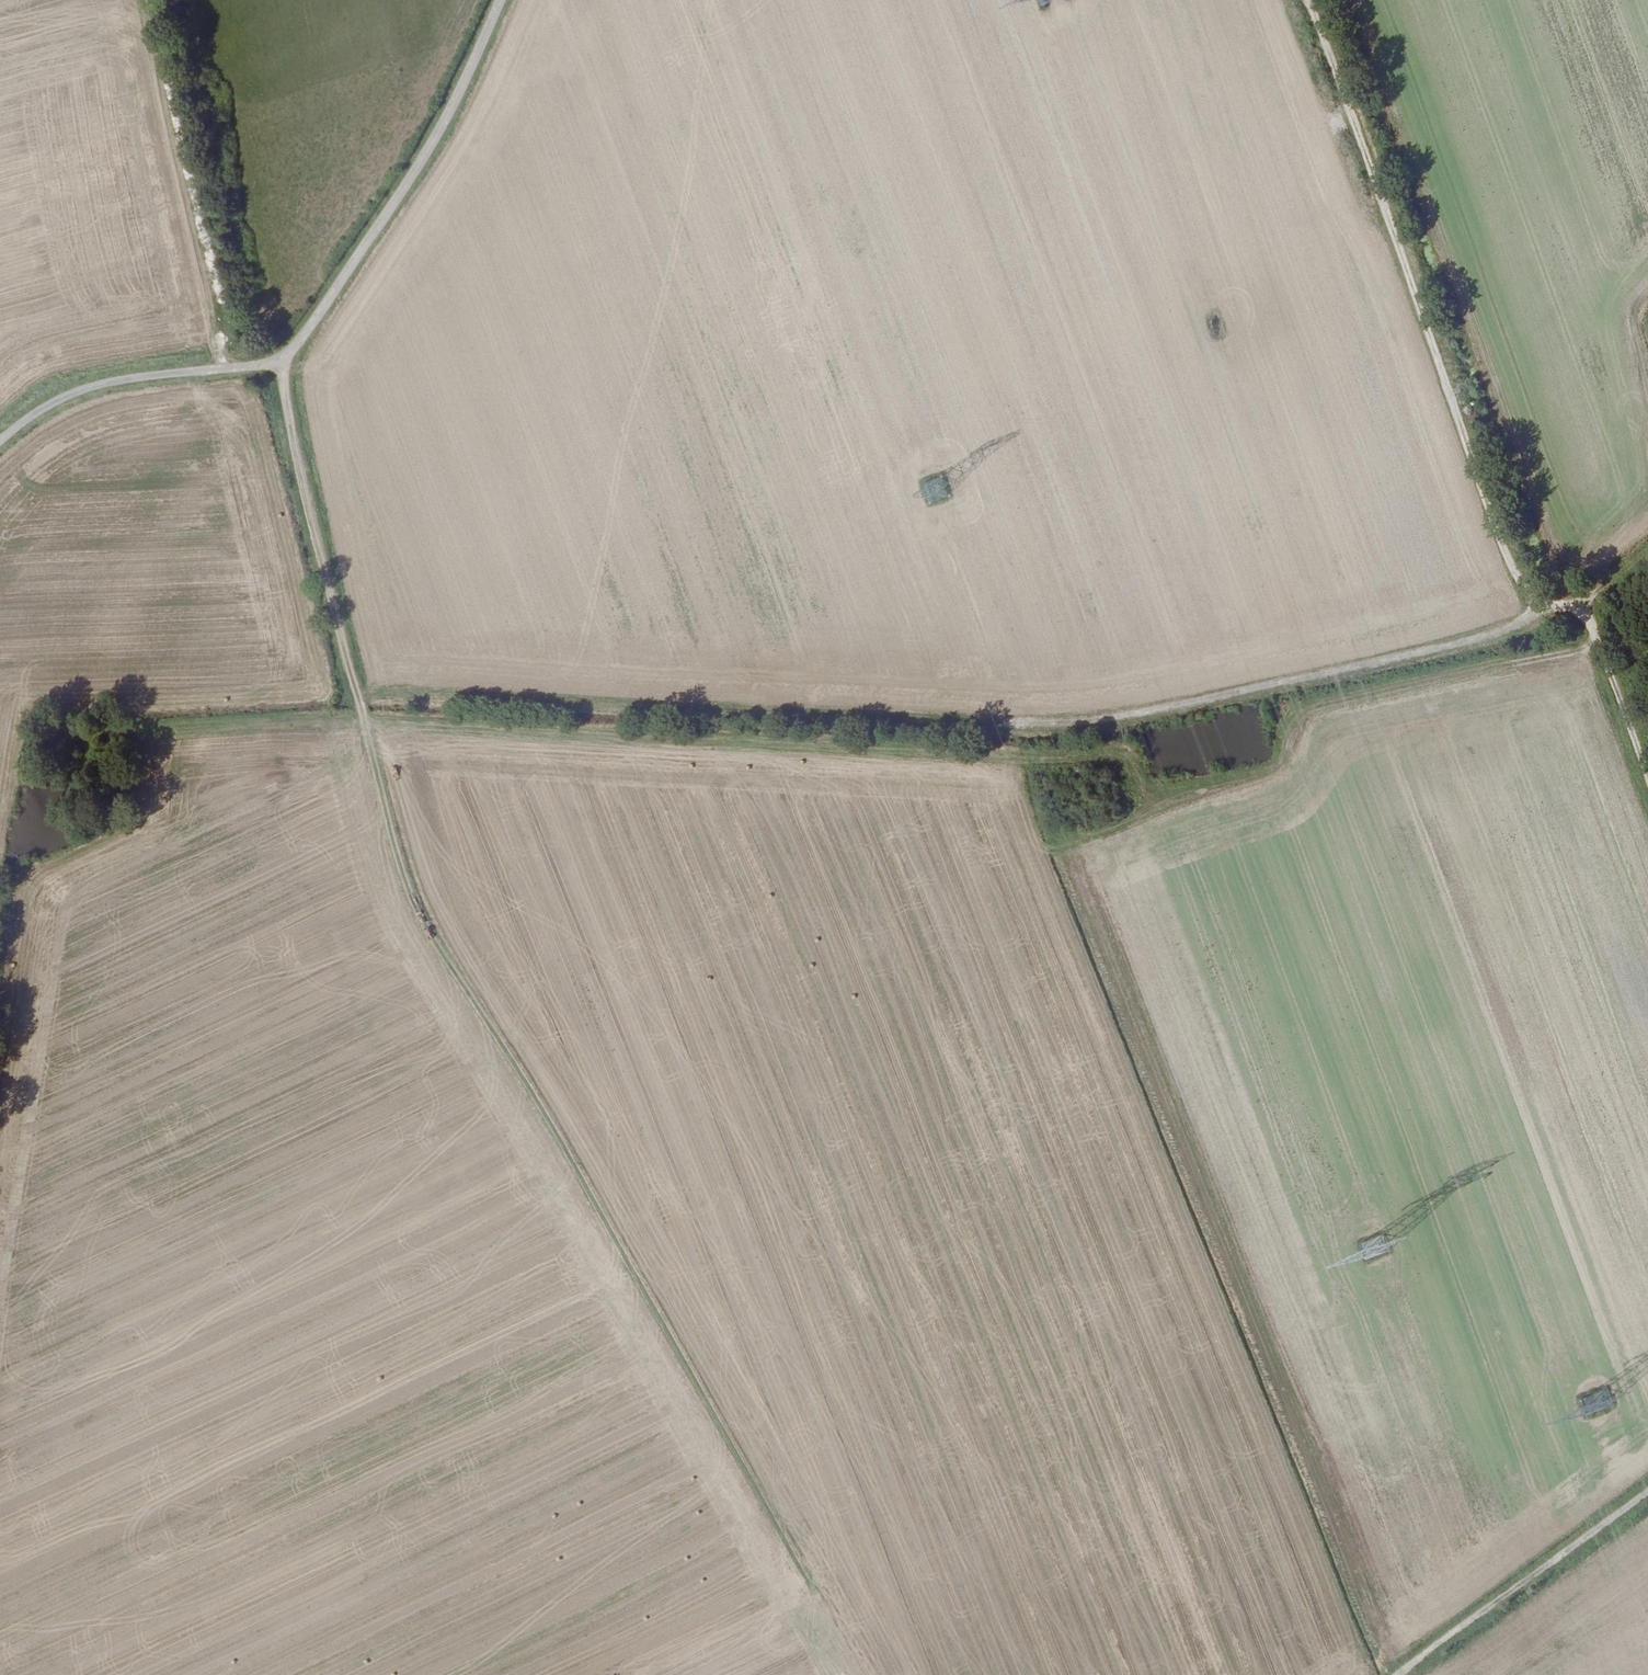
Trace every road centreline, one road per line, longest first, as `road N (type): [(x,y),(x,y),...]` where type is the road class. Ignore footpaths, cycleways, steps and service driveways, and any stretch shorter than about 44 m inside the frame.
road 1 (track): [(835,1600),(480,964),(418,896),(281,361)]
road 2 (track): [(1647,731),(1597,594),(1522,604),(1310,0)]
road 3 (track): [(505,0),(456,126),(281,361),(69,394),(0,441)]
road 4 (track): [(1418,1674),(1647,1501)]

